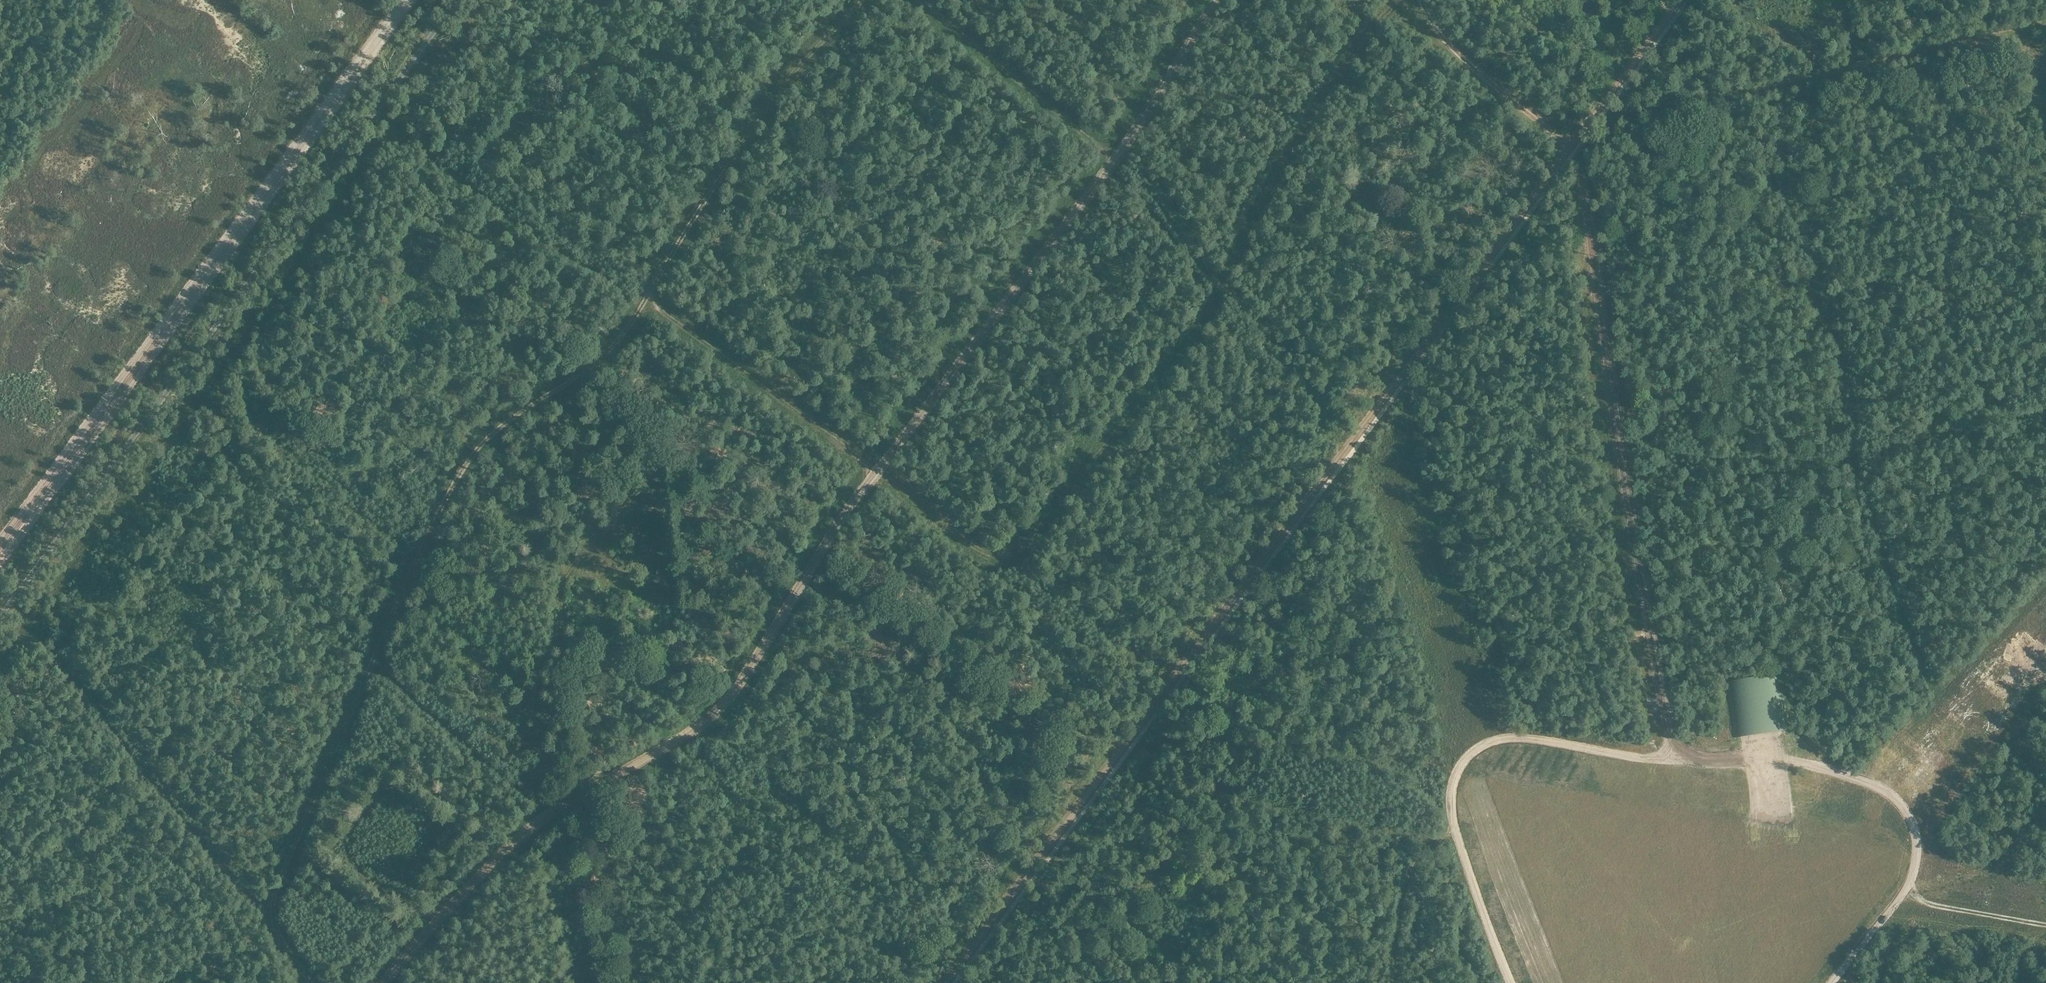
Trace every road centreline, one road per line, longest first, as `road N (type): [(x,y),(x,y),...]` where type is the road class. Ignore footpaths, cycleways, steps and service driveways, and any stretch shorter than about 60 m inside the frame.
road 1 (track): [(947,982),(1681,0)]
road 2 (track): [(1512,982),(1452,797),(1456,773),(1475,750),(1513,738),(1652,758),(1786,760),(1890,795),(1914,828),(1914,871),(1833,982)]
road 3 (track): [(0,550),(407,0)]
road 4 (track): [(1675,758),(1577,148)]
road 5 (track): [(1567,150),(2045,45)]
road 6 (track): [(2045,25),(1584,127)]
road 7 (track): [(1391,982),(1410,868),(1426,845),(1457,831)]
road 8 (track): [(2045,925),(1901,897)]

